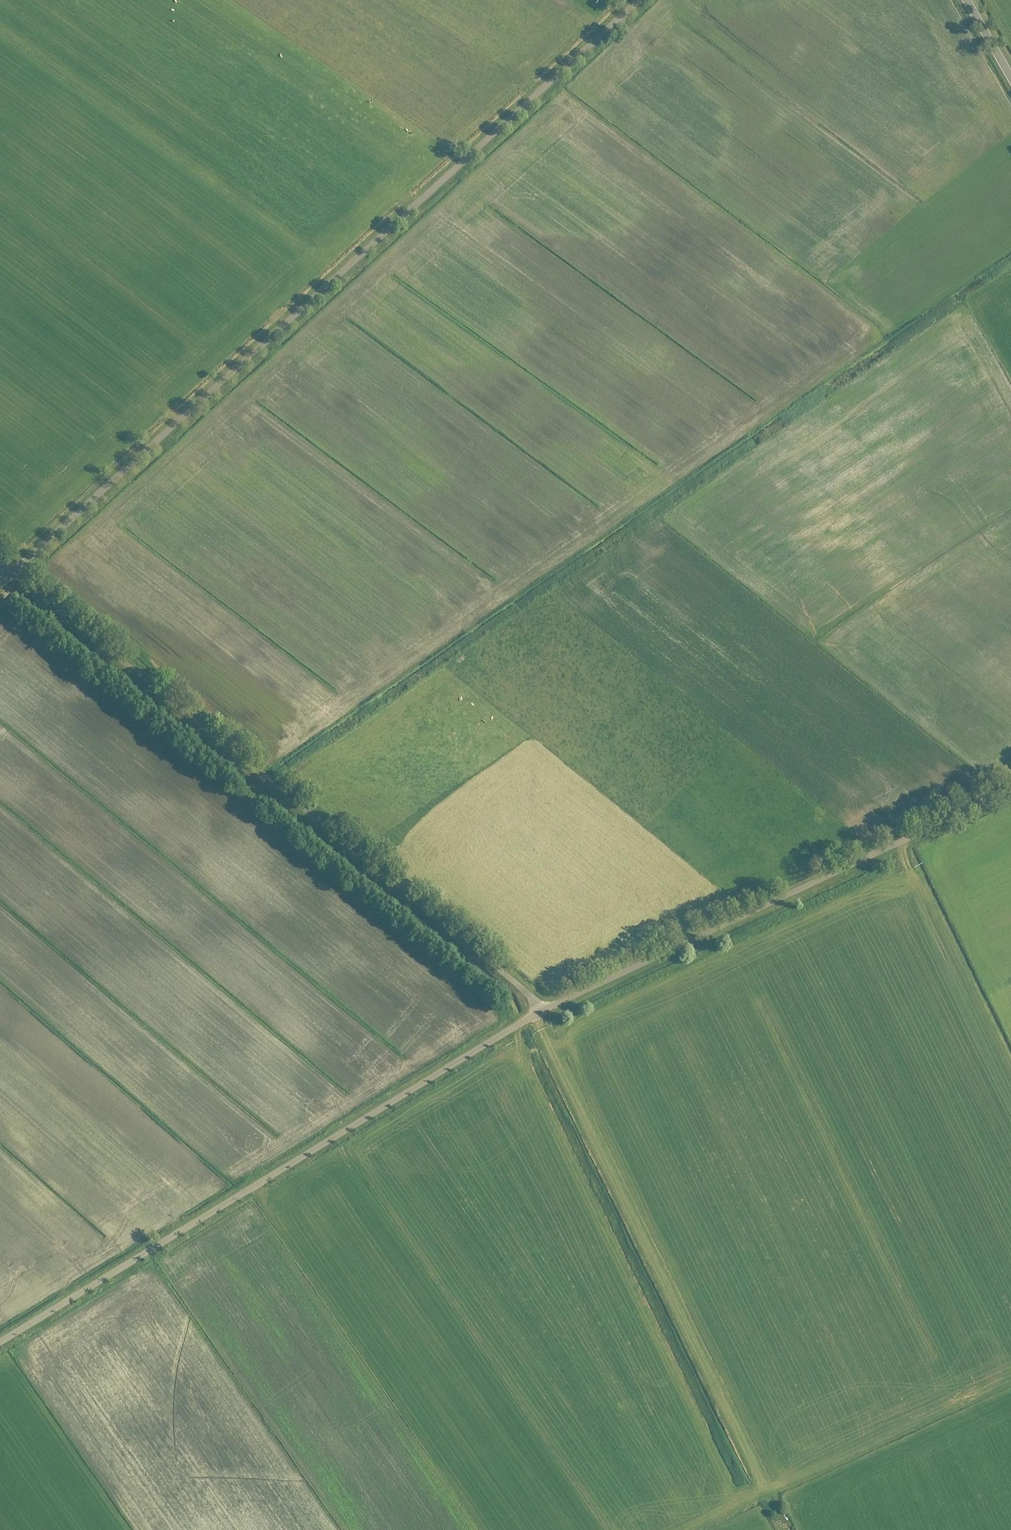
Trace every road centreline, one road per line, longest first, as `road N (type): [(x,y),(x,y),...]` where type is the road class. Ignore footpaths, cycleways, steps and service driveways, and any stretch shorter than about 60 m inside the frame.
road 1 (unclassified): [(12,572),(641,0)]
road 2 (unclassified): [(538,1012),(12,572)]
road 3 (unclassified): [(0,1342),(538,1012)]
road 4 (track): [(536,1014),(784,1529)]
road 5 (unclassified): [(538,1012),(1010,793)]

